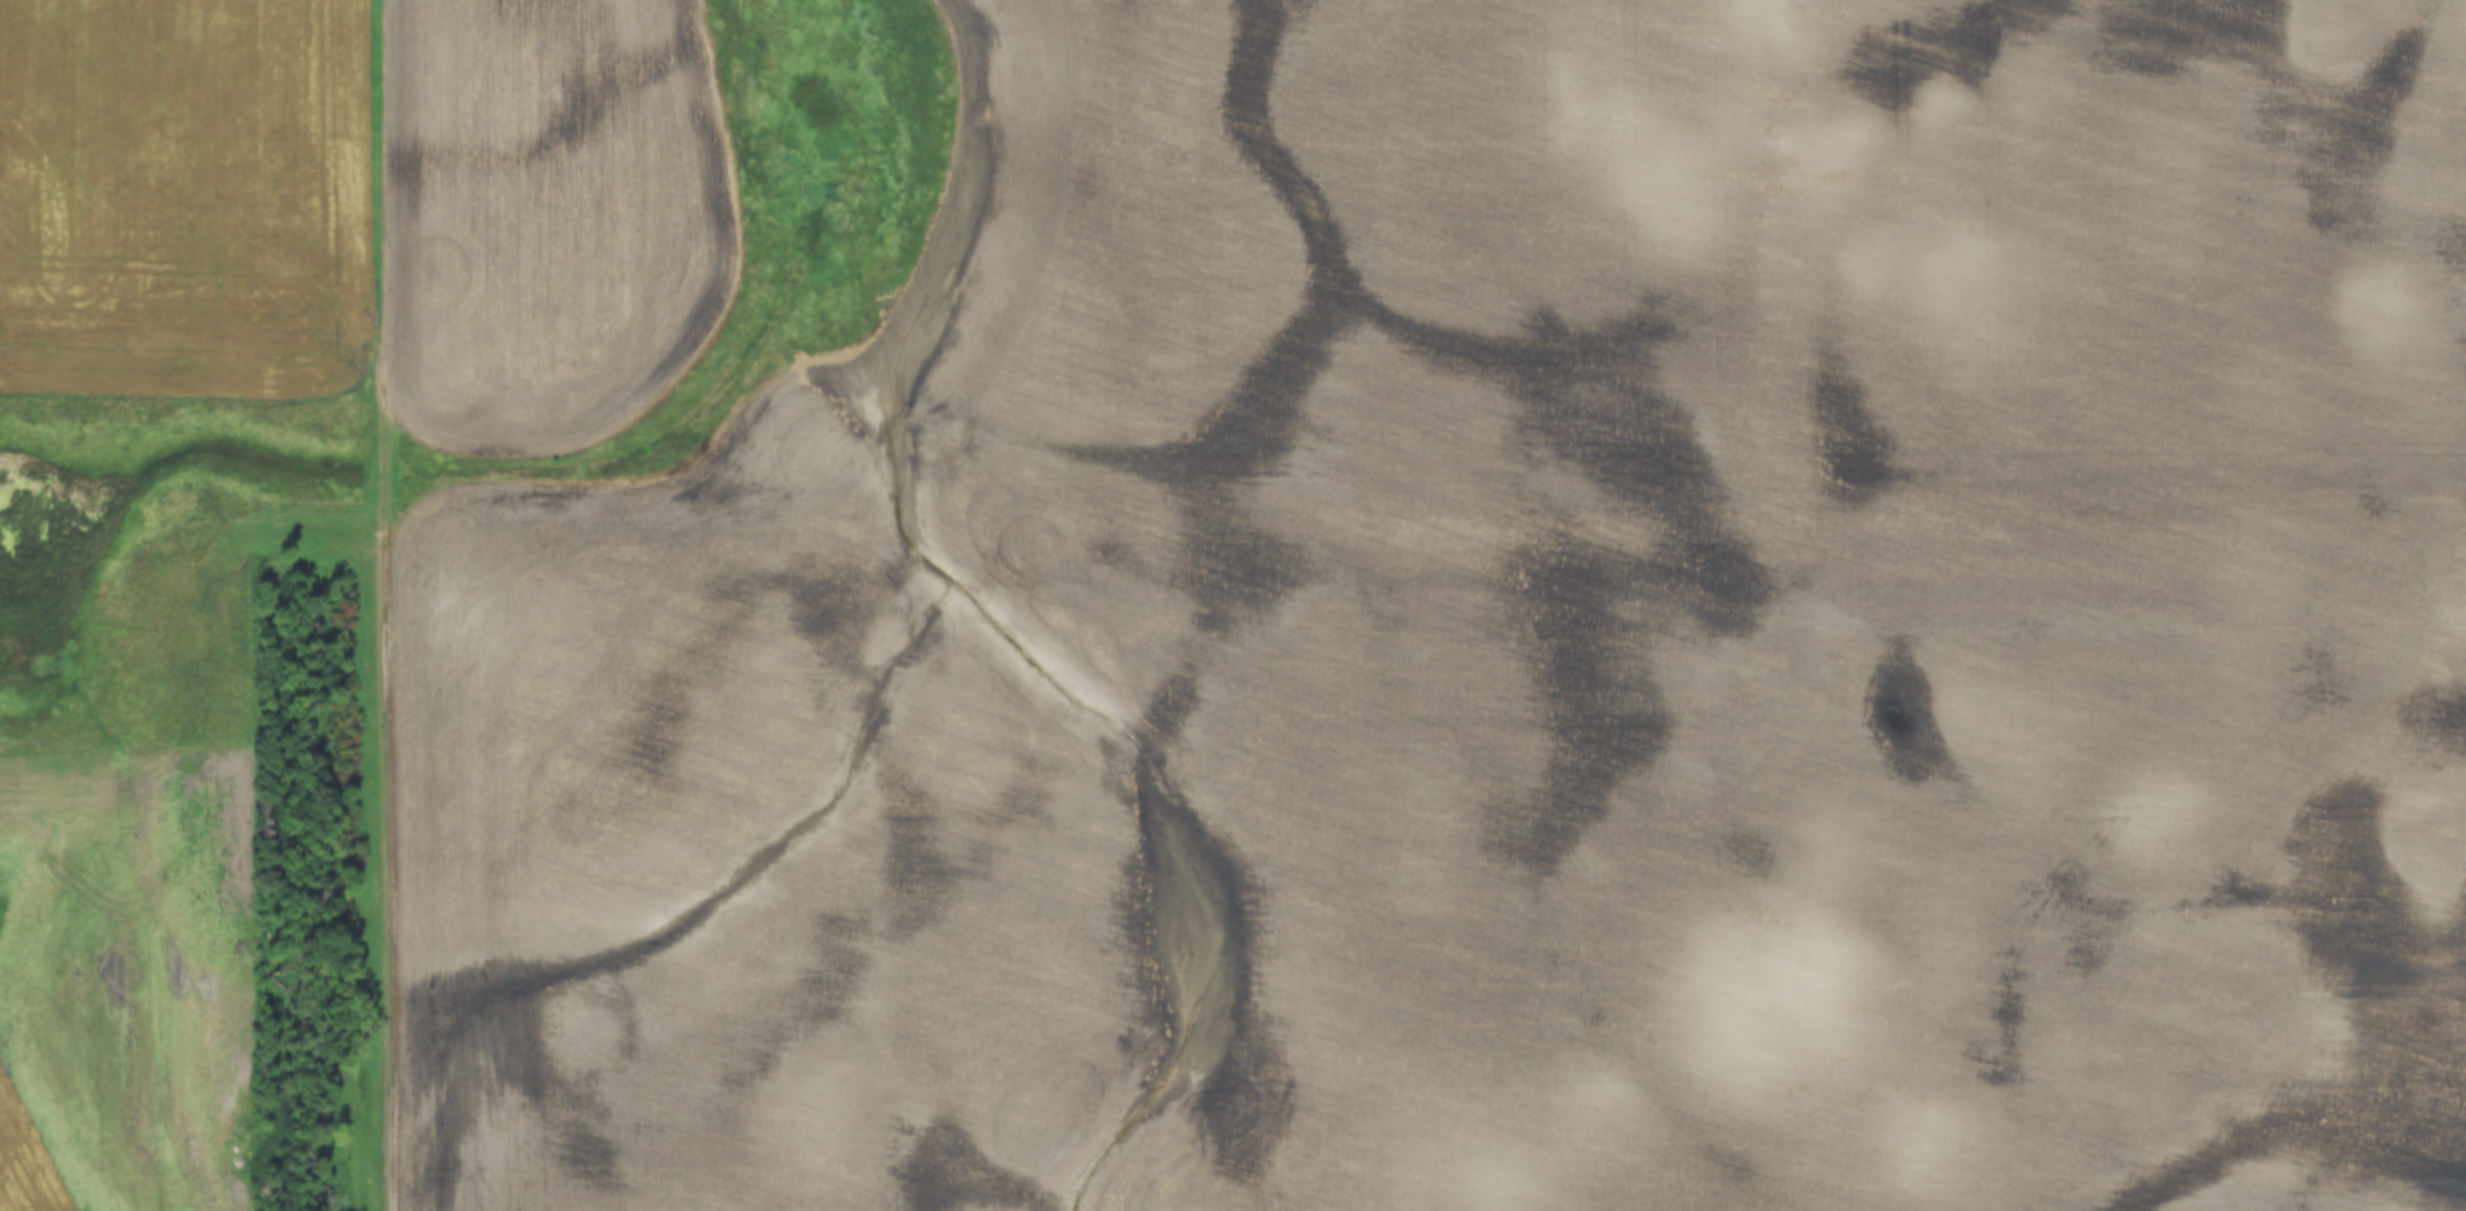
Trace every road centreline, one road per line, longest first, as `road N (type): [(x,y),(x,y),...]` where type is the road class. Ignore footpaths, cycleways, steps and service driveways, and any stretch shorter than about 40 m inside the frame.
road 1 (track): [(391,1210),(390,446)]
road 2 (track): [(390,446),(372,0)]
road 3 (track): [(390,446),(172,426),(91,444),(0,437)]

